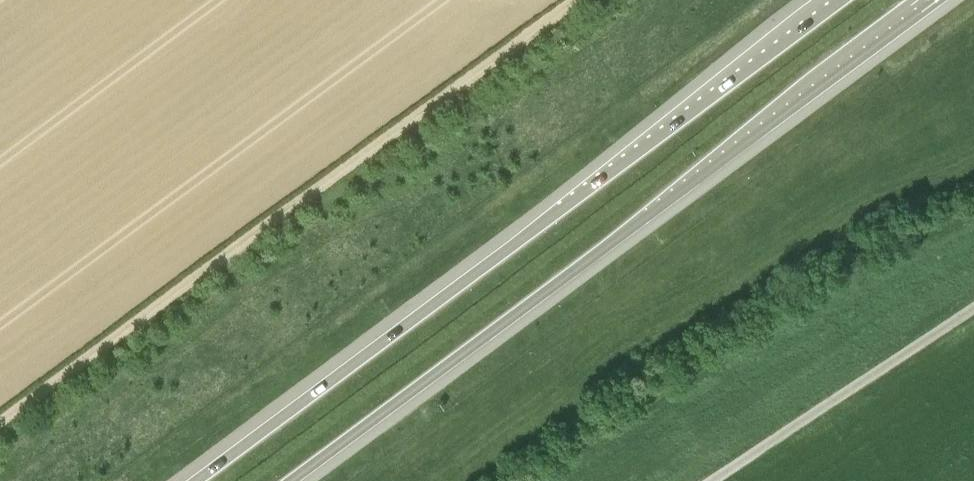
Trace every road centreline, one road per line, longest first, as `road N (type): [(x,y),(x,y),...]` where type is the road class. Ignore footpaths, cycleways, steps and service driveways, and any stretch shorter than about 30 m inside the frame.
road 1 (primary): [(842,0),(193,480)]
road 2 (primary): [(291,480),(862,57)]
road 3 (track): [(571,0),(0,422)]
road 4 (unclassified): [(710,480),(973,307)]

